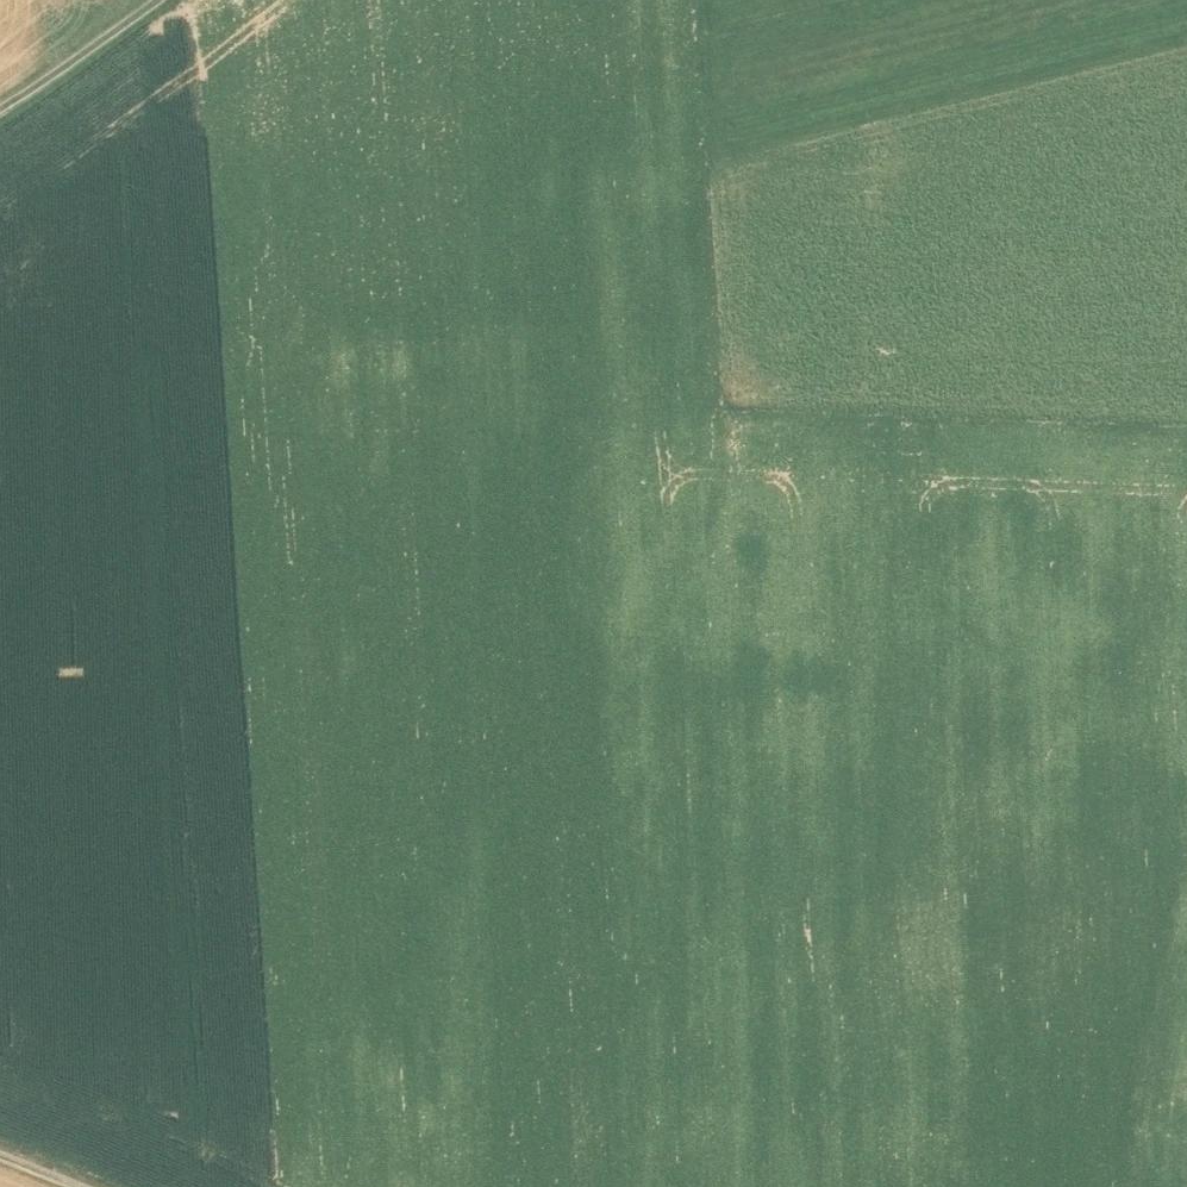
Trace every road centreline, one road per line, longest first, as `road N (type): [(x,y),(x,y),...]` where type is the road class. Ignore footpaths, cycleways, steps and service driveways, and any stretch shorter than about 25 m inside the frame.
road 1 (track): [(156,0),(0,110)]

